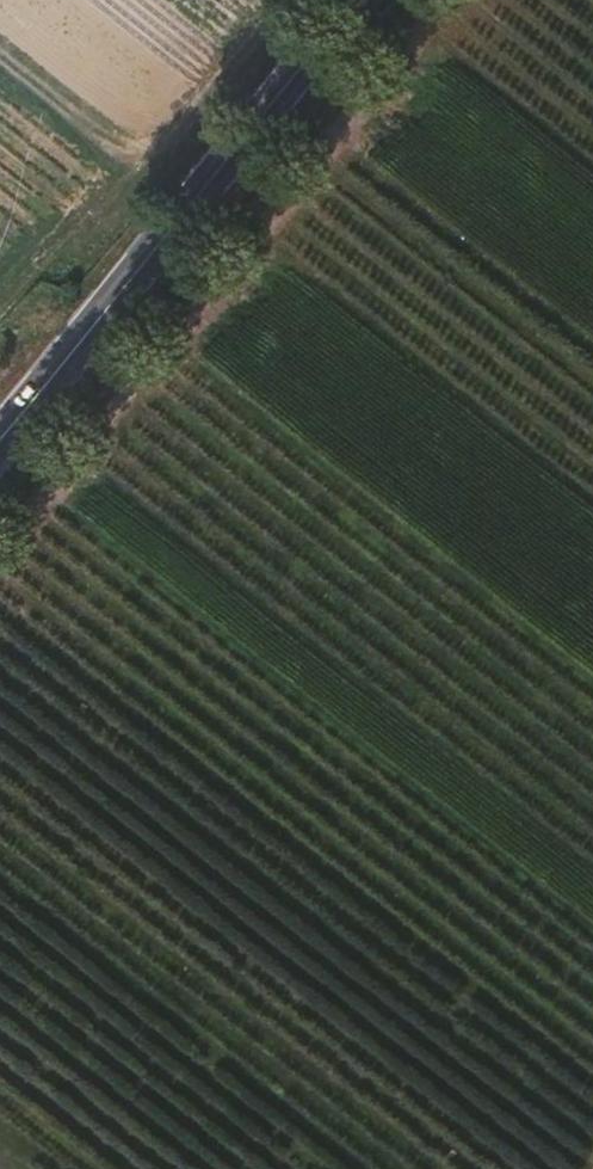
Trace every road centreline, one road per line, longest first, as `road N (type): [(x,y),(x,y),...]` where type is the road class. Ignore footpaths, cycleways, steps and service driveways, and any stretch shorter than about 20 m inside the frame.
road 1 (secondary): [(0,437),(357,0)]

